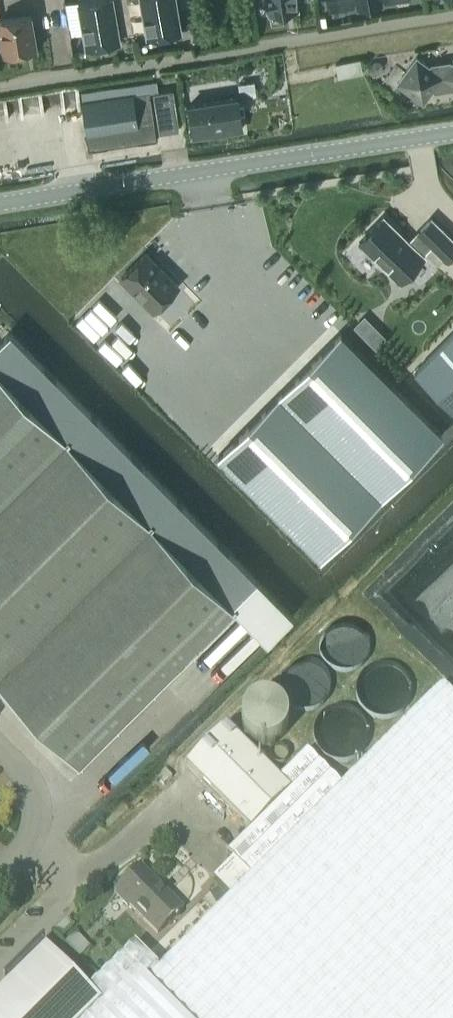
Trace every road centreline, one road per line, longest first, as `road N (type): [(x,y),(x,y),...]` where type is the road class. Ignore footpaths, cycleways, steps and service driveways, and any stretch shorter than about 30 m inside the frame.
road 1 (residential): [(0,88),(452,16)]
road 2 (tertiary): [(0,203),(452,132)]
road 3 (unclassified): [(0,861),(28,833),(28,788),(0,742)]

